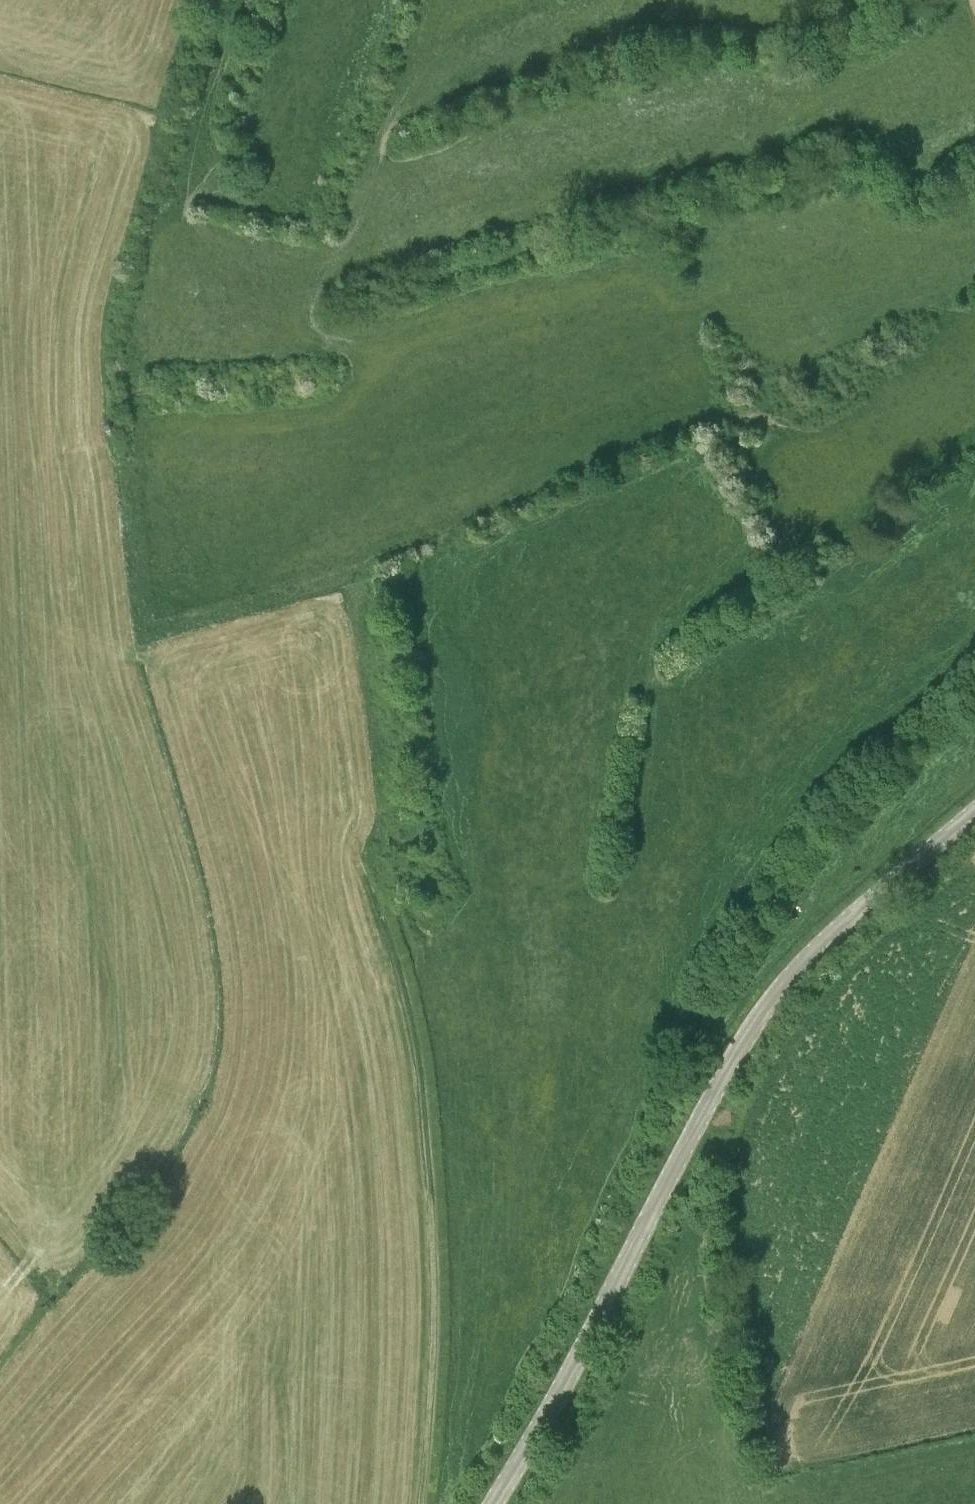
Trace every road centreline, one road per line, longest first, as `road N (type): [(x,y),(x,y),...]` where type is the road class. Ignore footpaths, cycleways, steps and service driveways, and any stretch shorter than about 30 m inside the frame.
road 1 (tertiary): [(493,1503),(772,1001),(801,962),(974,805)]
road 2 (track): [(372,894),(411,1023),(427,1161),(432,1354),(420,1503)]

